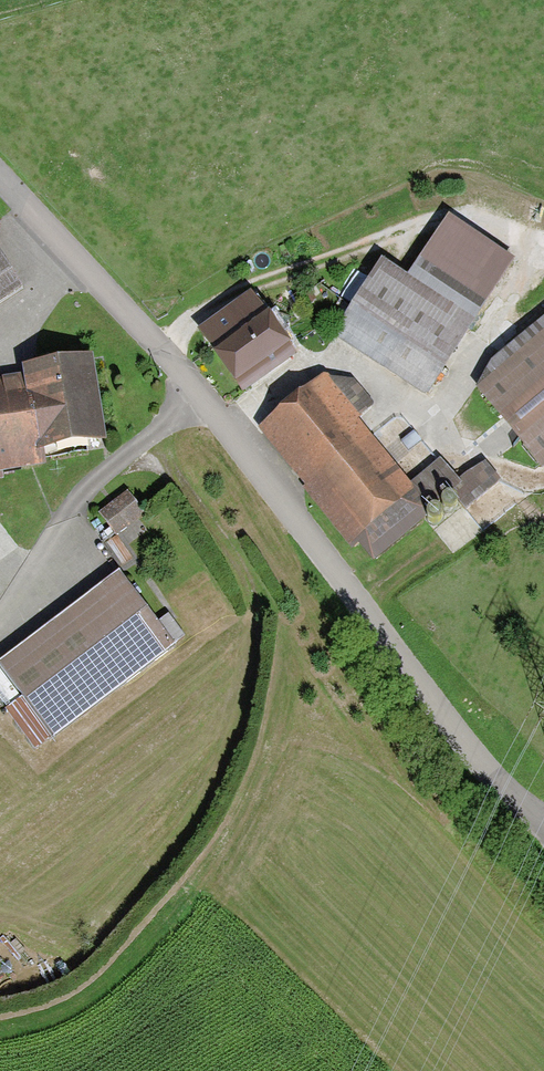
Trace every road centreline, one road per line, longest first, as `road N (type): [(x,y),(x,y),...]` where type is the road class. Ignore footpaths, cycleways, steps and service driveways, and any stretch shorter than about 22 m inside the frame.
road 1 (unclassified): [(538,825),(196,396),(0,174)]
road 2 (track): [(149,448),(221,545),(251,611),(248,662),(217,723),(65,878),(16,913),(0,915)]

